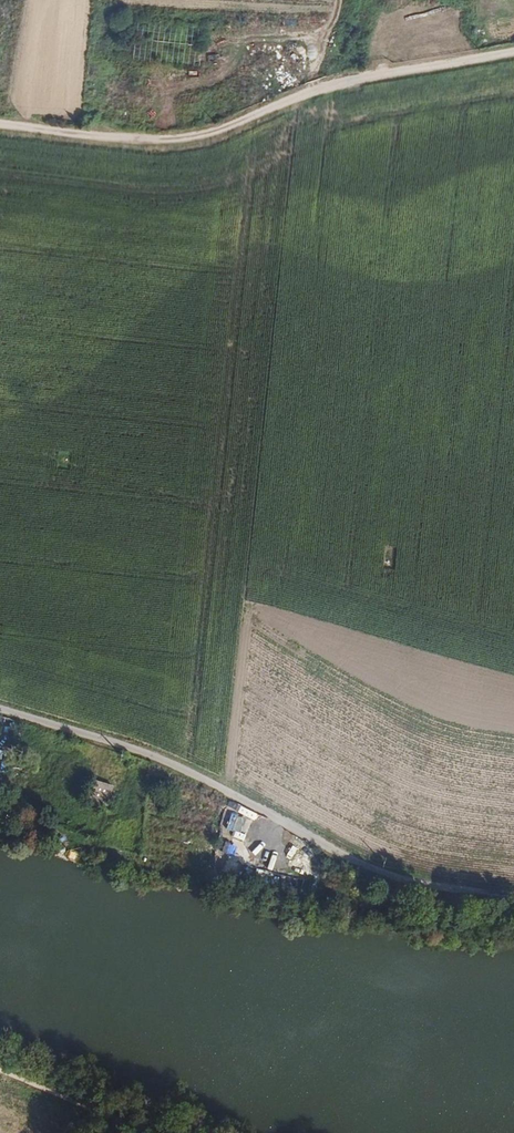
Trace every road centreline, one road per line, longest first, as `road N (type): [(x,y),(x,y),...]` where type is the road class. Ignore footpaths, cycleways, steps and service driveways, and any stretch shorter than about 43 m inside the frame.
road 1 (unclassified): [(0,709),(150,755),(368,867),(513,894)]
road 2 (track): [(0,125),(190,140),(312,92),(513,52)]

